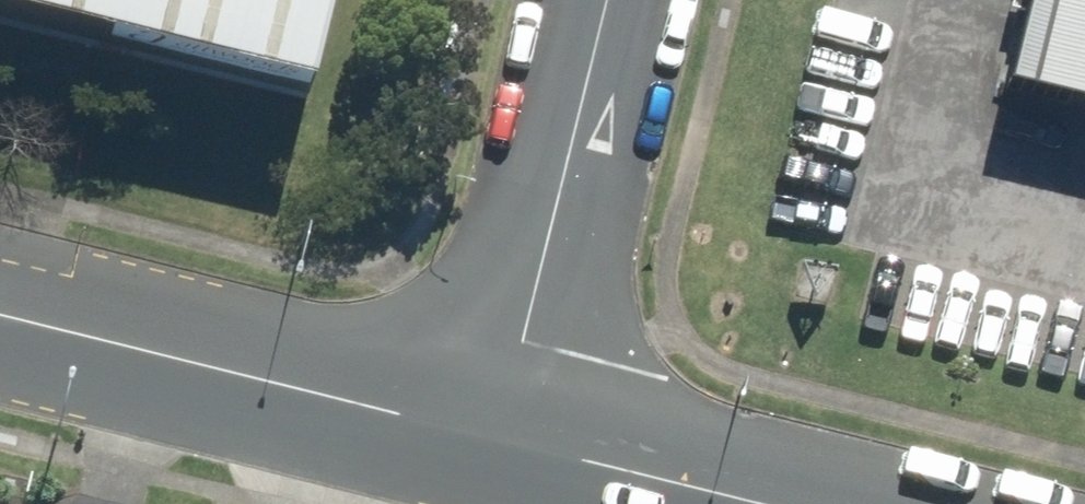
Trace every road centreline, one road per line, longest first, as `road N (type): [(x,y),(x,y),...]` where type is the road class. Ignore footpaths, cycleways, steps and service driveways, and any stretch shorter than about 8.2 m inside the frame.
road 1 (secondary): [(0,310),(502,441)]
road 2 (unclassified): [(502,441),(621,0)]
road 3 (secondary): [(502,441),(771,503)]

